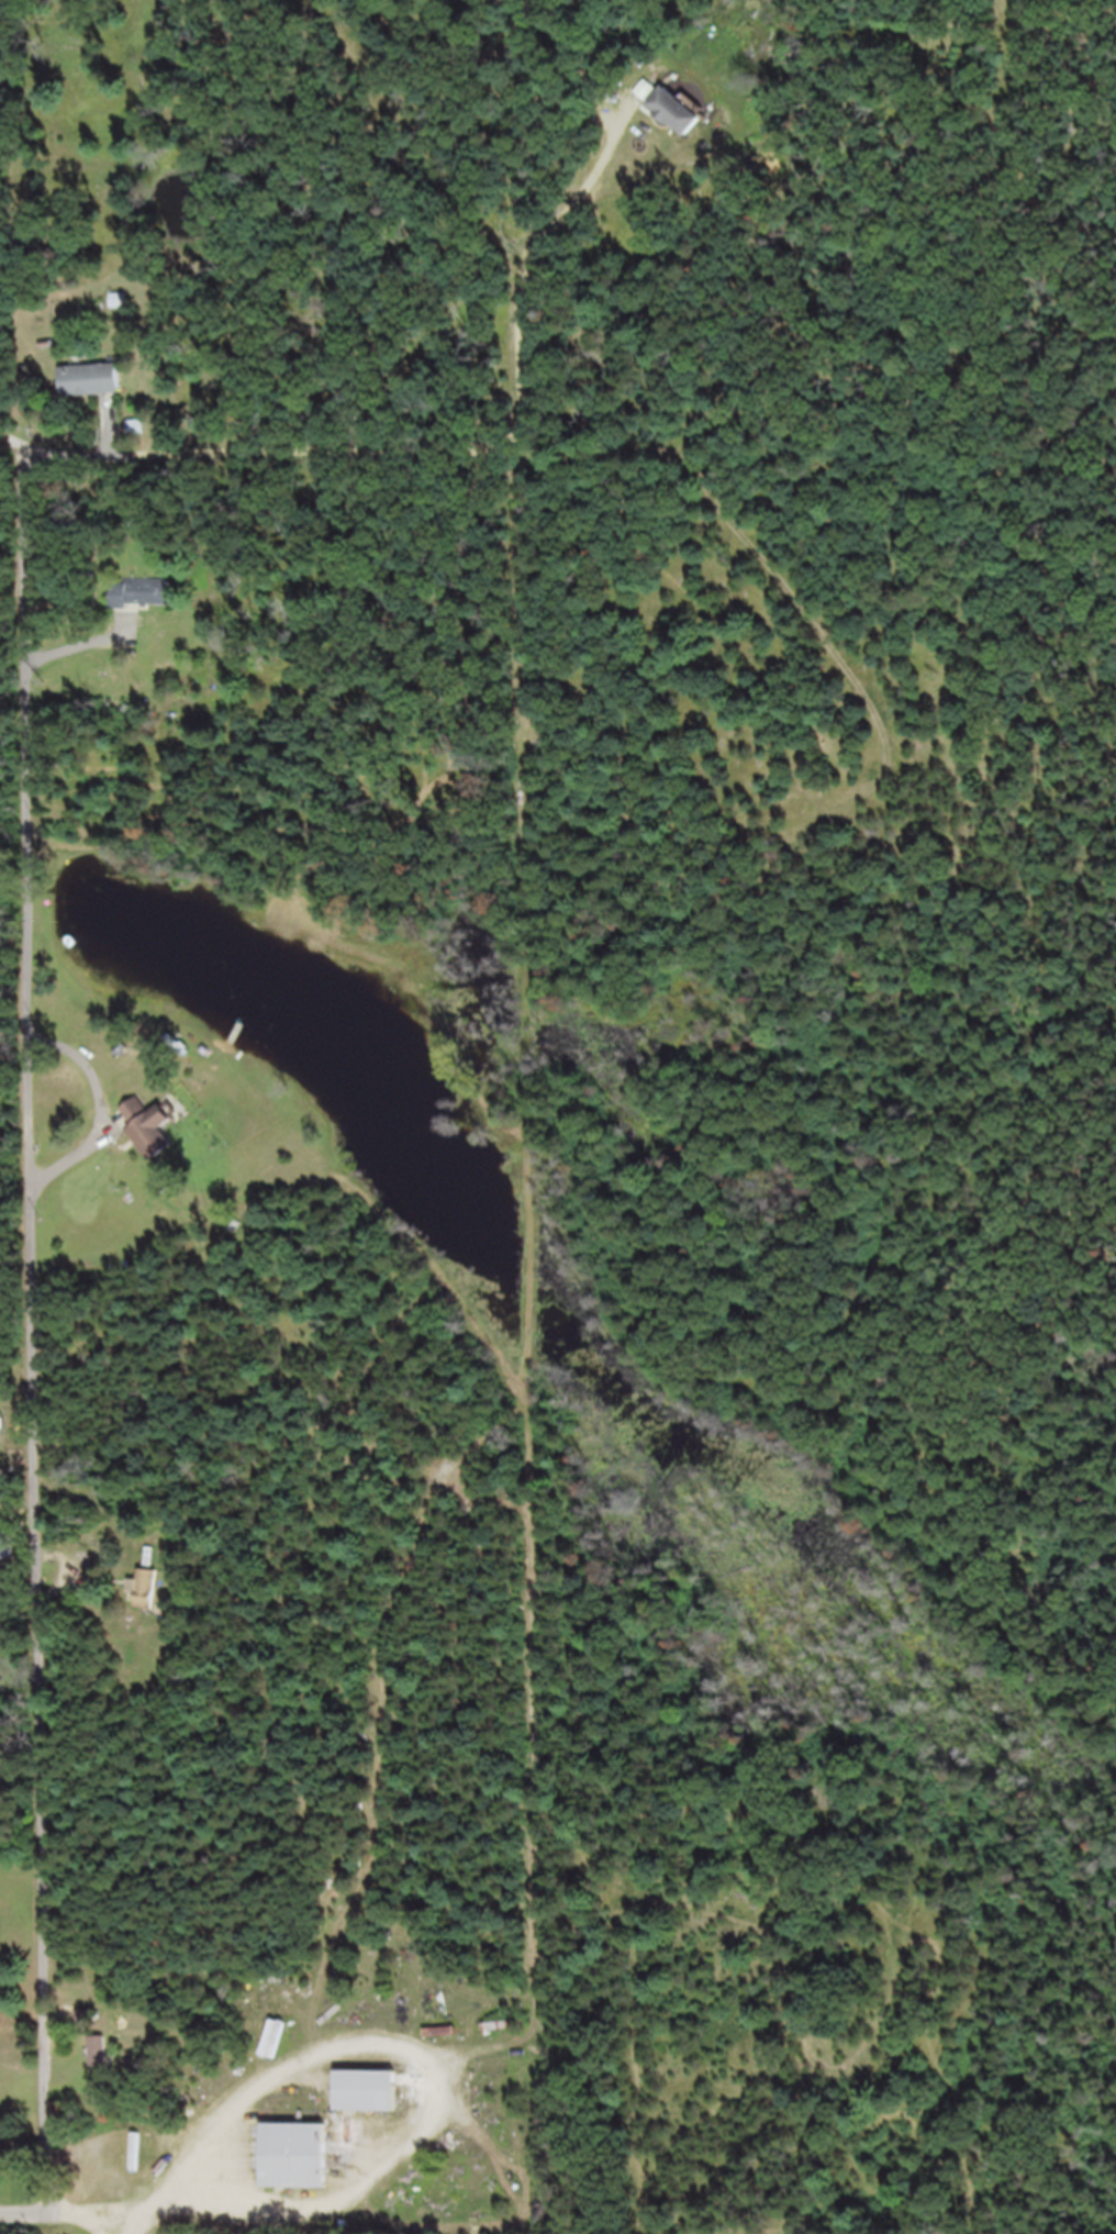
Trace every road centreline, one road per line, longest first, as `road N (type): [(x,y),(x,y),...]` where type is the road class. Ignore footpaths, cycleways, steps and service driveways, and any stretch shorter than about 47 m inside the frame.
road 1 (residential): [(0,449),(380,447)]

